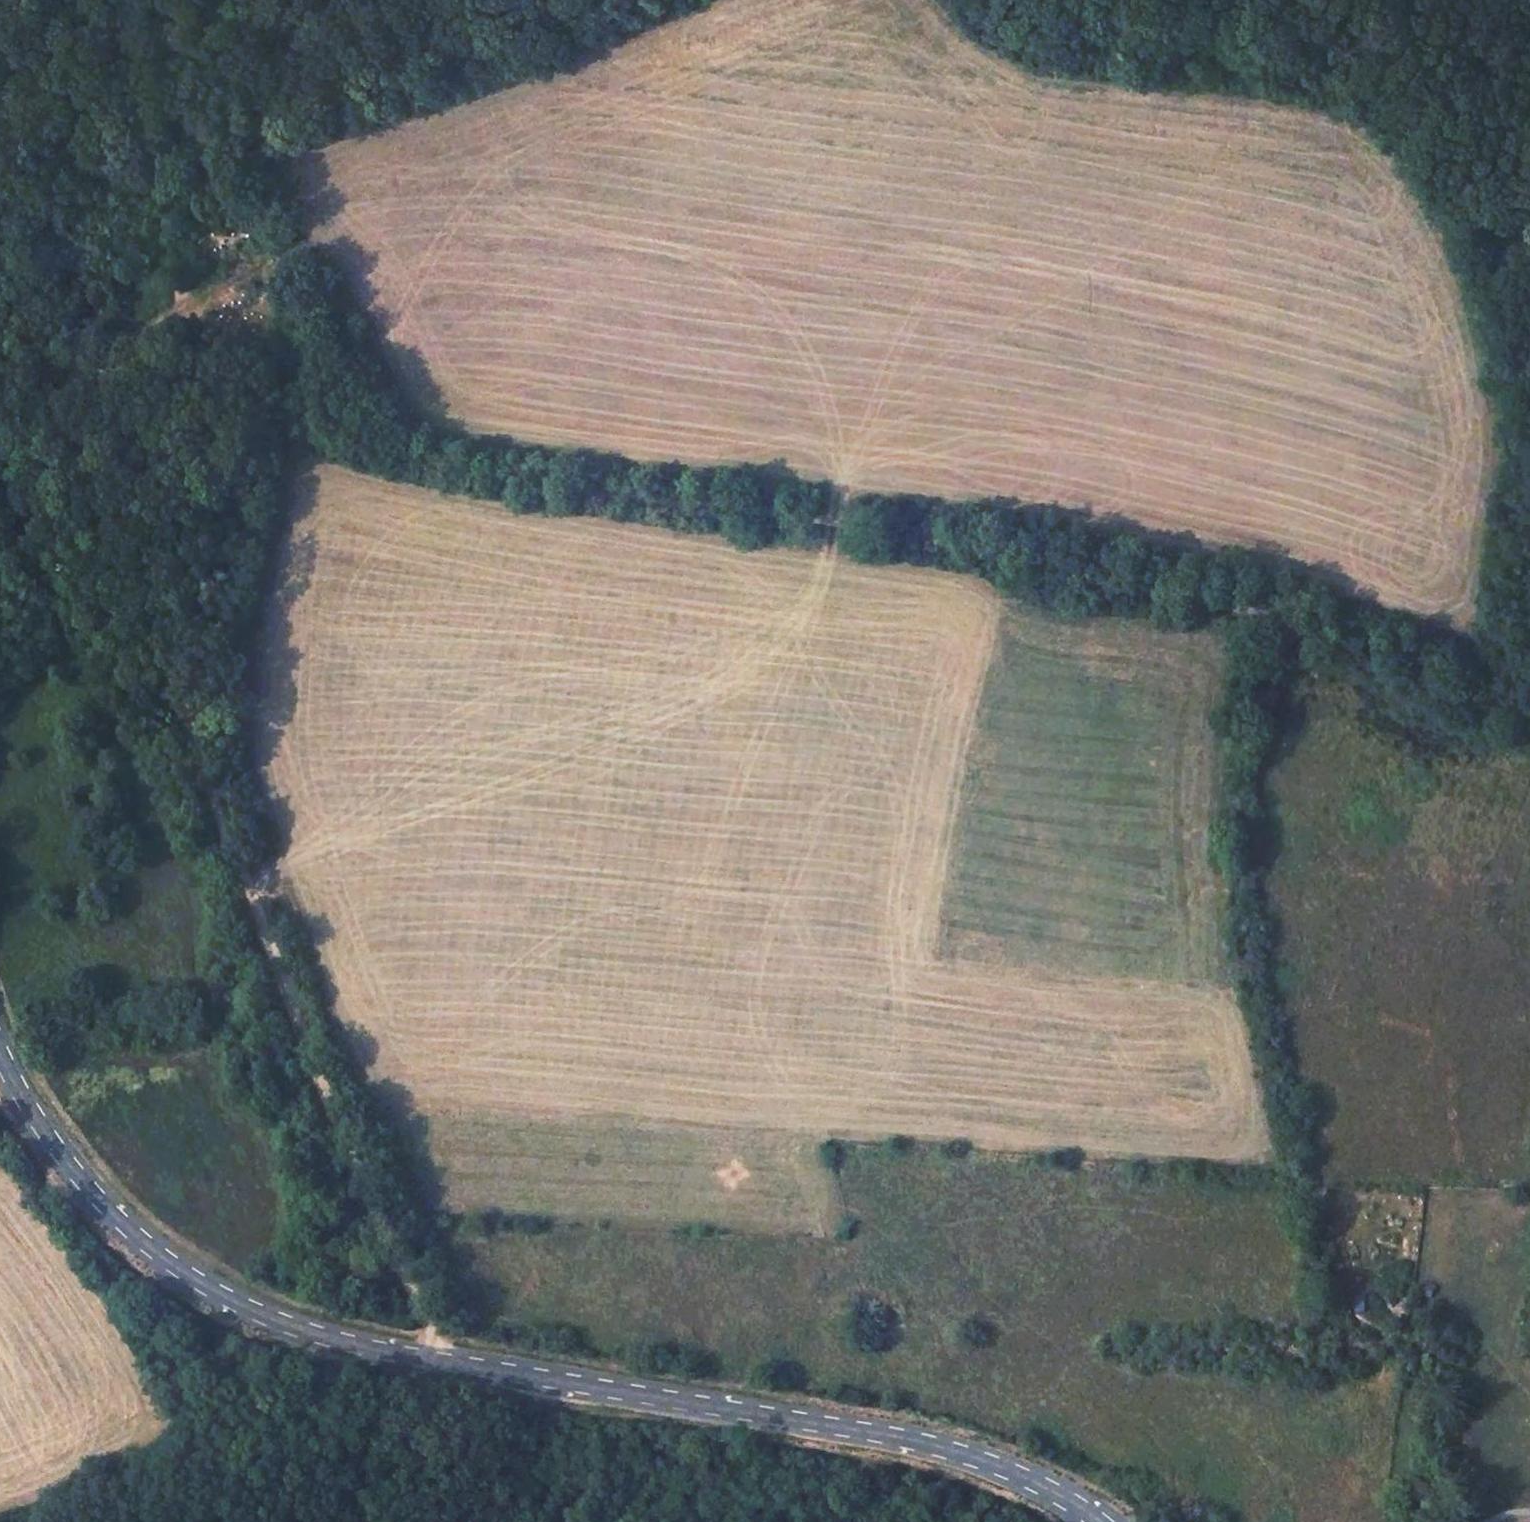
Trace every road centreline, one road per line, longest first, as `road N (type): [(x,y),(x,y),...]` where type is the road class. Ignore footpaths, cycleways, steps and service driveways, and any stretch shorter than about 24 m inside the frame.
road 1 (track): [(445,1359),(340,1132),(64,387),(118,345),(307,241)]
road 2 (tertiary): [(0,1050),(52,1140),(101,1200),(175,1267),(247,1306),(331,1338),(913,1440),(1006,1465),(1101,1521)]

